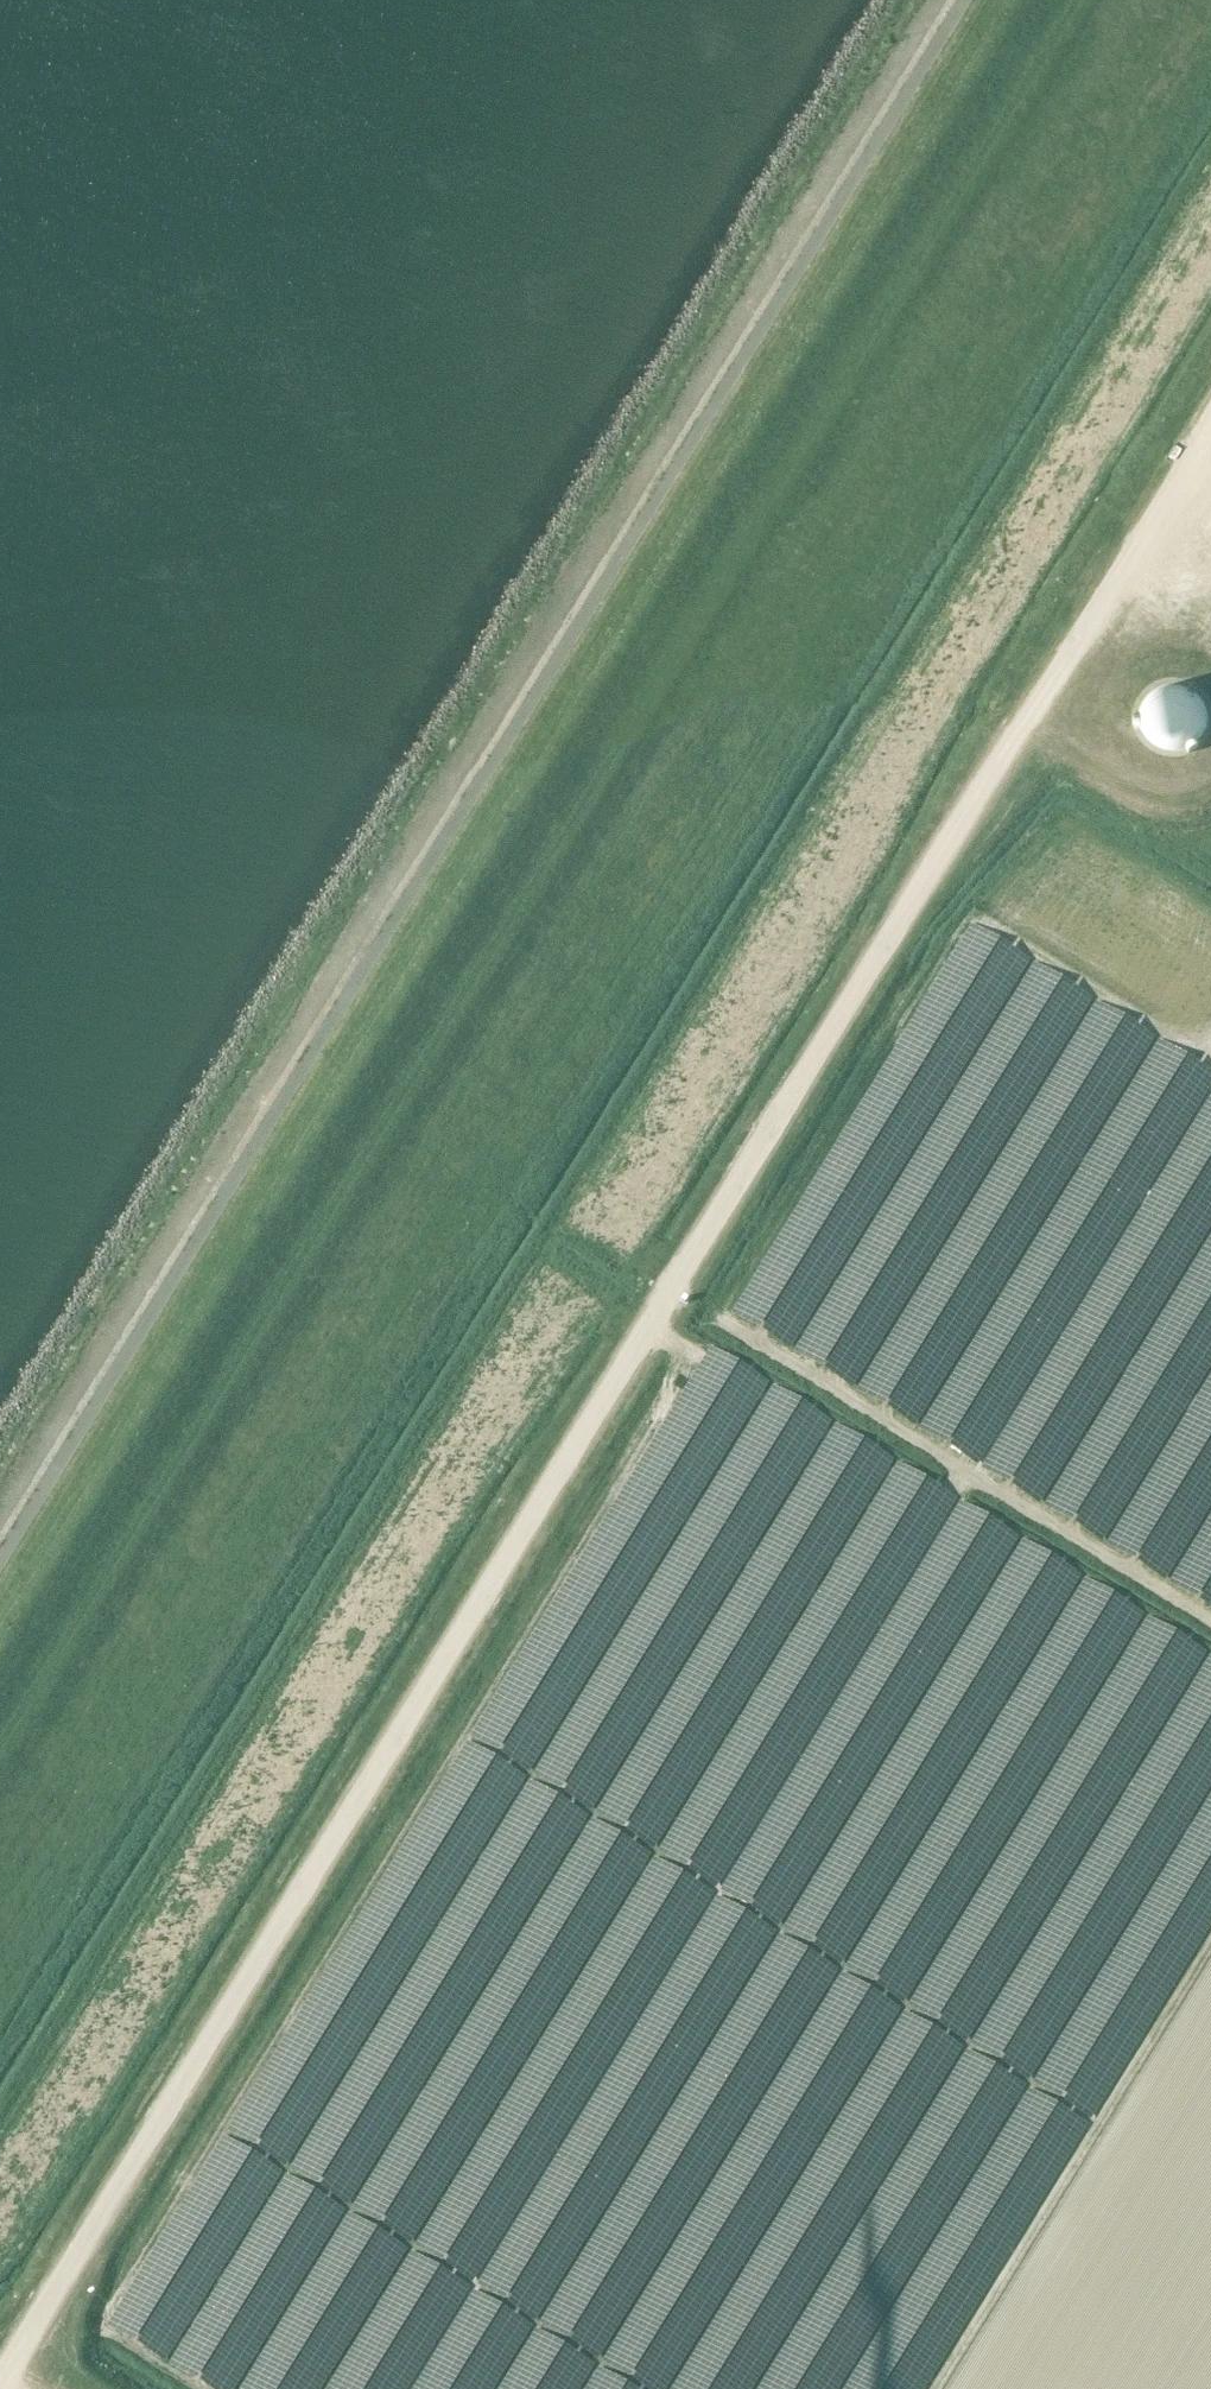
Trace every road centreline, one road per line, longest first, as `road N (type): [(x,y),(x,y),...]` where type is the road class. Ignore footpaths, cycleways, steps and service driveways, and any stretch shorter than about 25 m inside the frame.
road 1 (unclassified): [(0,1561),(964,0)]

